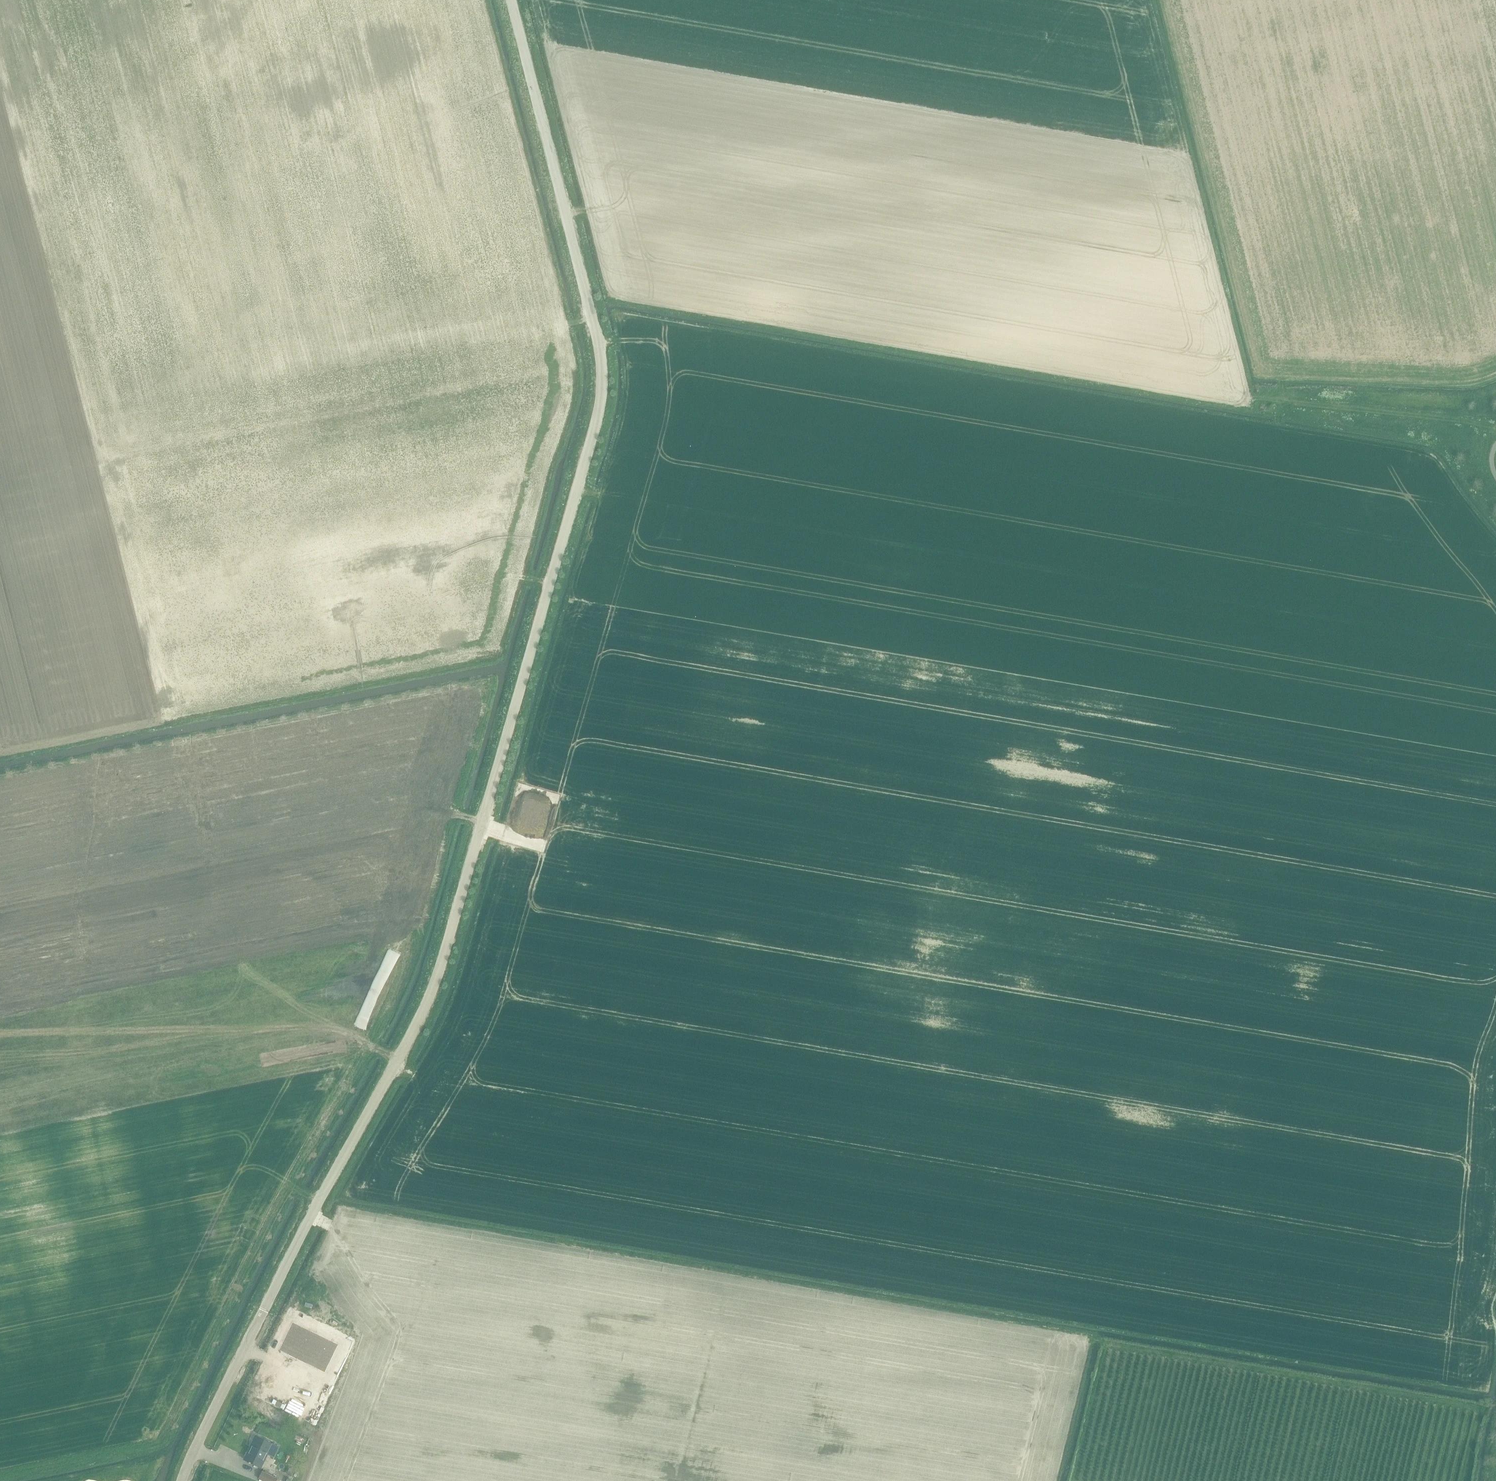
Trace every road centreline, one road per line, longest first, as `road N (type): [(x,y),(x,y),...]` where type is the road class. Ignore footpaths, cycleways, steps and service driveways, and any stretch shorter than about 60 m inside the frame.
road 1 (unclassified): [(263,1310),(435,983),(598,408),(600,347),(513,0)]
road 2 (residential): [(182,1480),(263,1310)]

